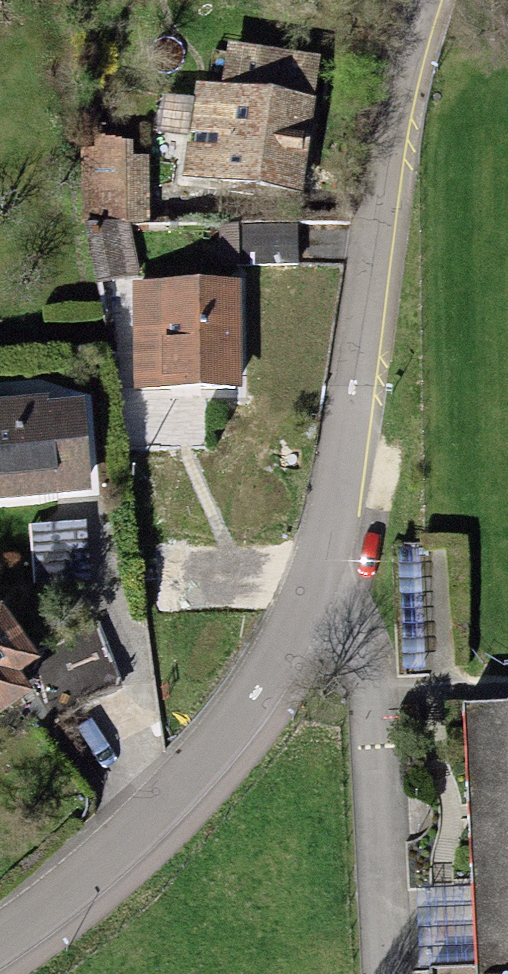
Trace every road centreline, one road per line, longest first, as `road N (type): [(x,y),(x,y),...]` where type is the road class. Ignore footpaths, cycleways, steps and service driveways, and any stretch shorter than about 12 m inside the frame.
road 1 (residential): [(428,0),(375,233),(337,539),(307,610),(250,709),(181,789),(79,884),(0,938)]

